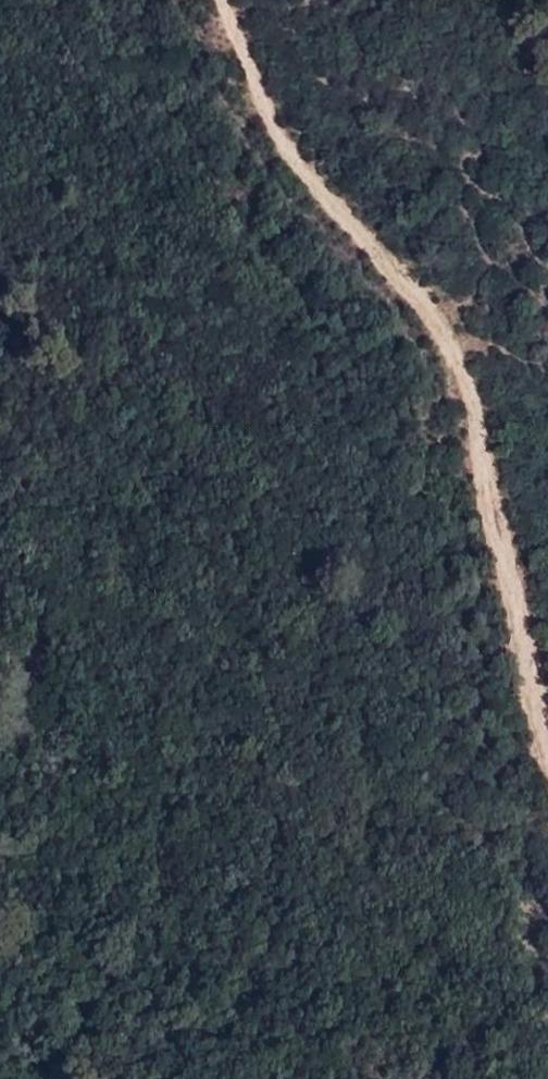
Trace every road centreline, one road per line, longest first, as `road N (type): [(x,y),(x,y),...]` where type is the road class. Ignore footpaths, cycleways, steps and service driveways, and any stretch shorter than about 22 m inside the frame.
road 1 (track): [(547,689),(471,389),(439,325),(293,152),(226,0)]

